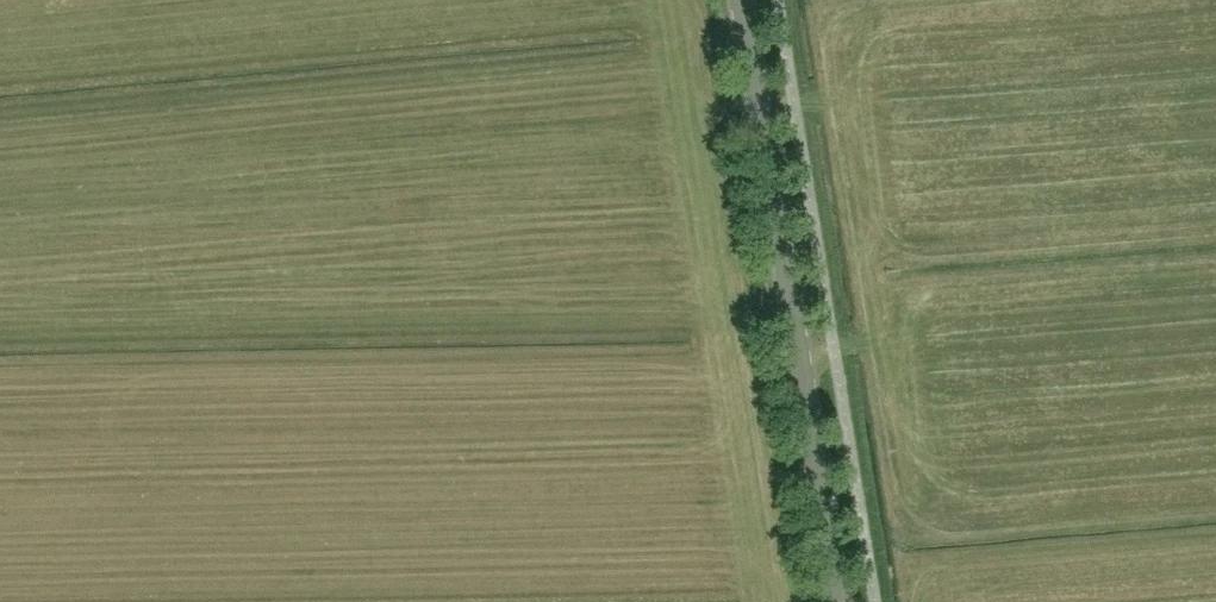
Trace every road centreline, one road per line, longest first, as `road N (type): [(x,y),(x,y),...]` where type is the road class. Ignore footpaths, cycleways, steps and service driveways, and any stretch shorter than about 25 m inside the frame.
road 1 (tertiary): [(843,601),(746,0)]

